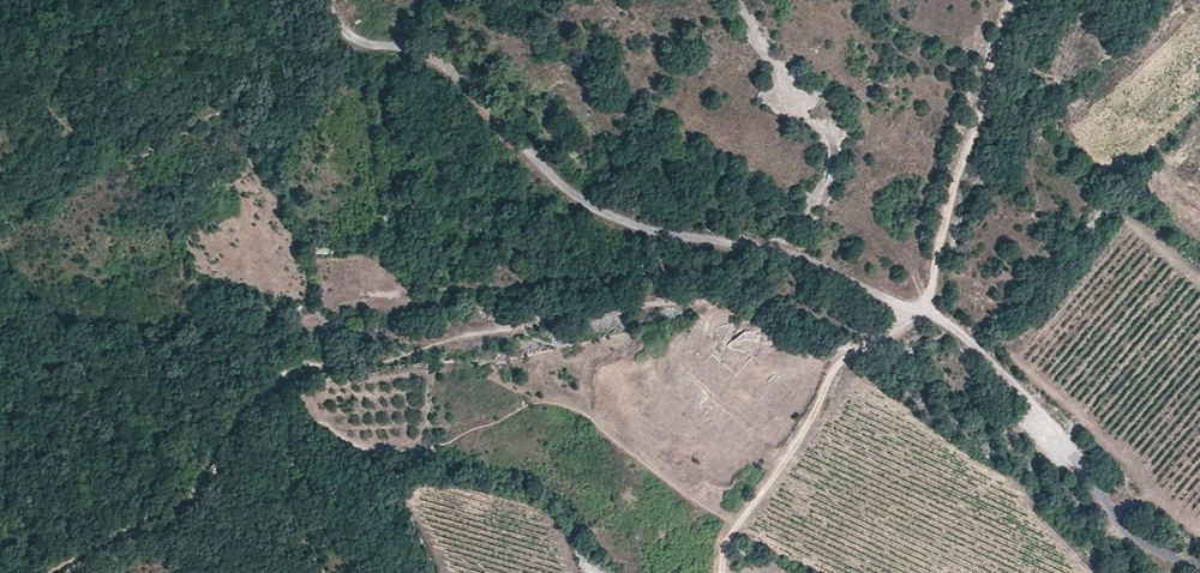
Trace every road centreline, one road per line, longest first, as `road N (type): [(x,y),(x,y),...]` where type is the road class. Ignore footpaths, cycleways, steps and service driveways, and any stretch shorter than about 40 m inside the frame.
road 1 (track): [(919,308),(793,250),(648,229),(586,200),(421,51),(357,42),(333,0)]
road 2 (track): [(1199,566),(1149,549),(1030,400),(968,340),(919,308)]
road 3 (track): [(919,308),(930,291),(956,150),(1007,0)]
road 4 (track): [(721,572),(724,548),(782,467),(842,357)]

